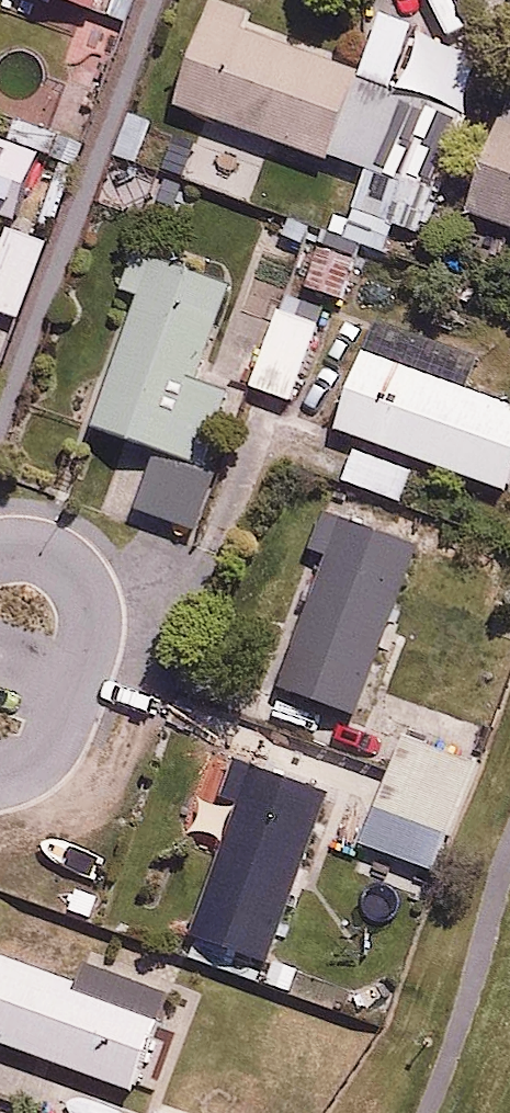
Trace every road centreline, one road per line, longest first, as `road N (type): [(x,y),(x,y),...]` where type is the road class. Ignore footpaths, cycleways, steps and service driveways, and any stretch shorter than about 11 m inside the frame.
road 1 (residential): [(0,554),(47,557),(79,582),(91,615),(86,654),(52,731),(20,762),(0,768)]

